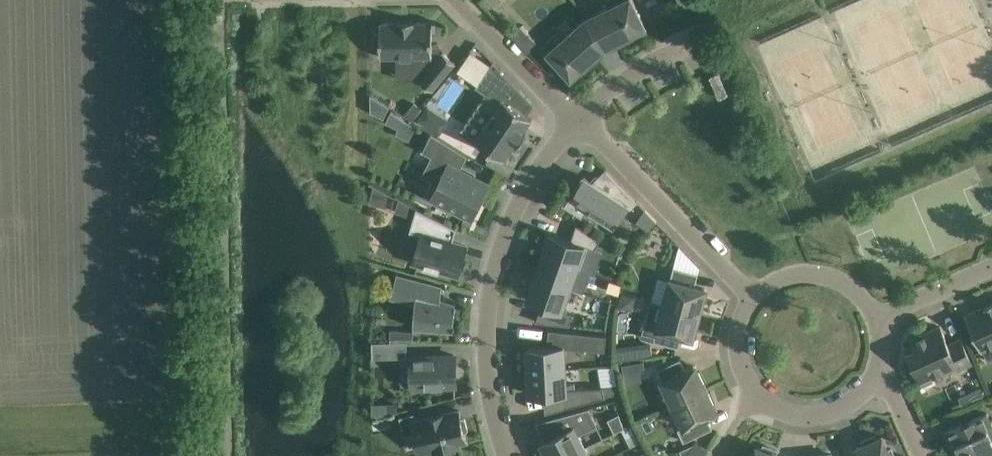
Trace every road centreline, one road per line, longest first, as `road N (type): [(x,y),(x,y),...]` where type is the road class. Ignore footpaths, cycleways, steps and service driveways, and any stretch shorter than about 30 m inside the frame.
road 1 (unclassified): [(222,455),(214,0)]
road 2 (residential): [(507,455),(486,357),(496,258),(536,171),(578,121)]
road 3 (residential): [(578,121),(754,300)]
road 4 (residential): [(456,0),(578,121)]
road 5 (residential): [(878,327),(855,290),(827,276),(790,276),(754,300)]
road 6 (residential): [(578,121),(655,61),(705,39)]
road 7 (residential): [(756,392),(781,410),(811,415),(841,408),(873,376)]
road 8 (residential): [(878,327),(991,268)]

